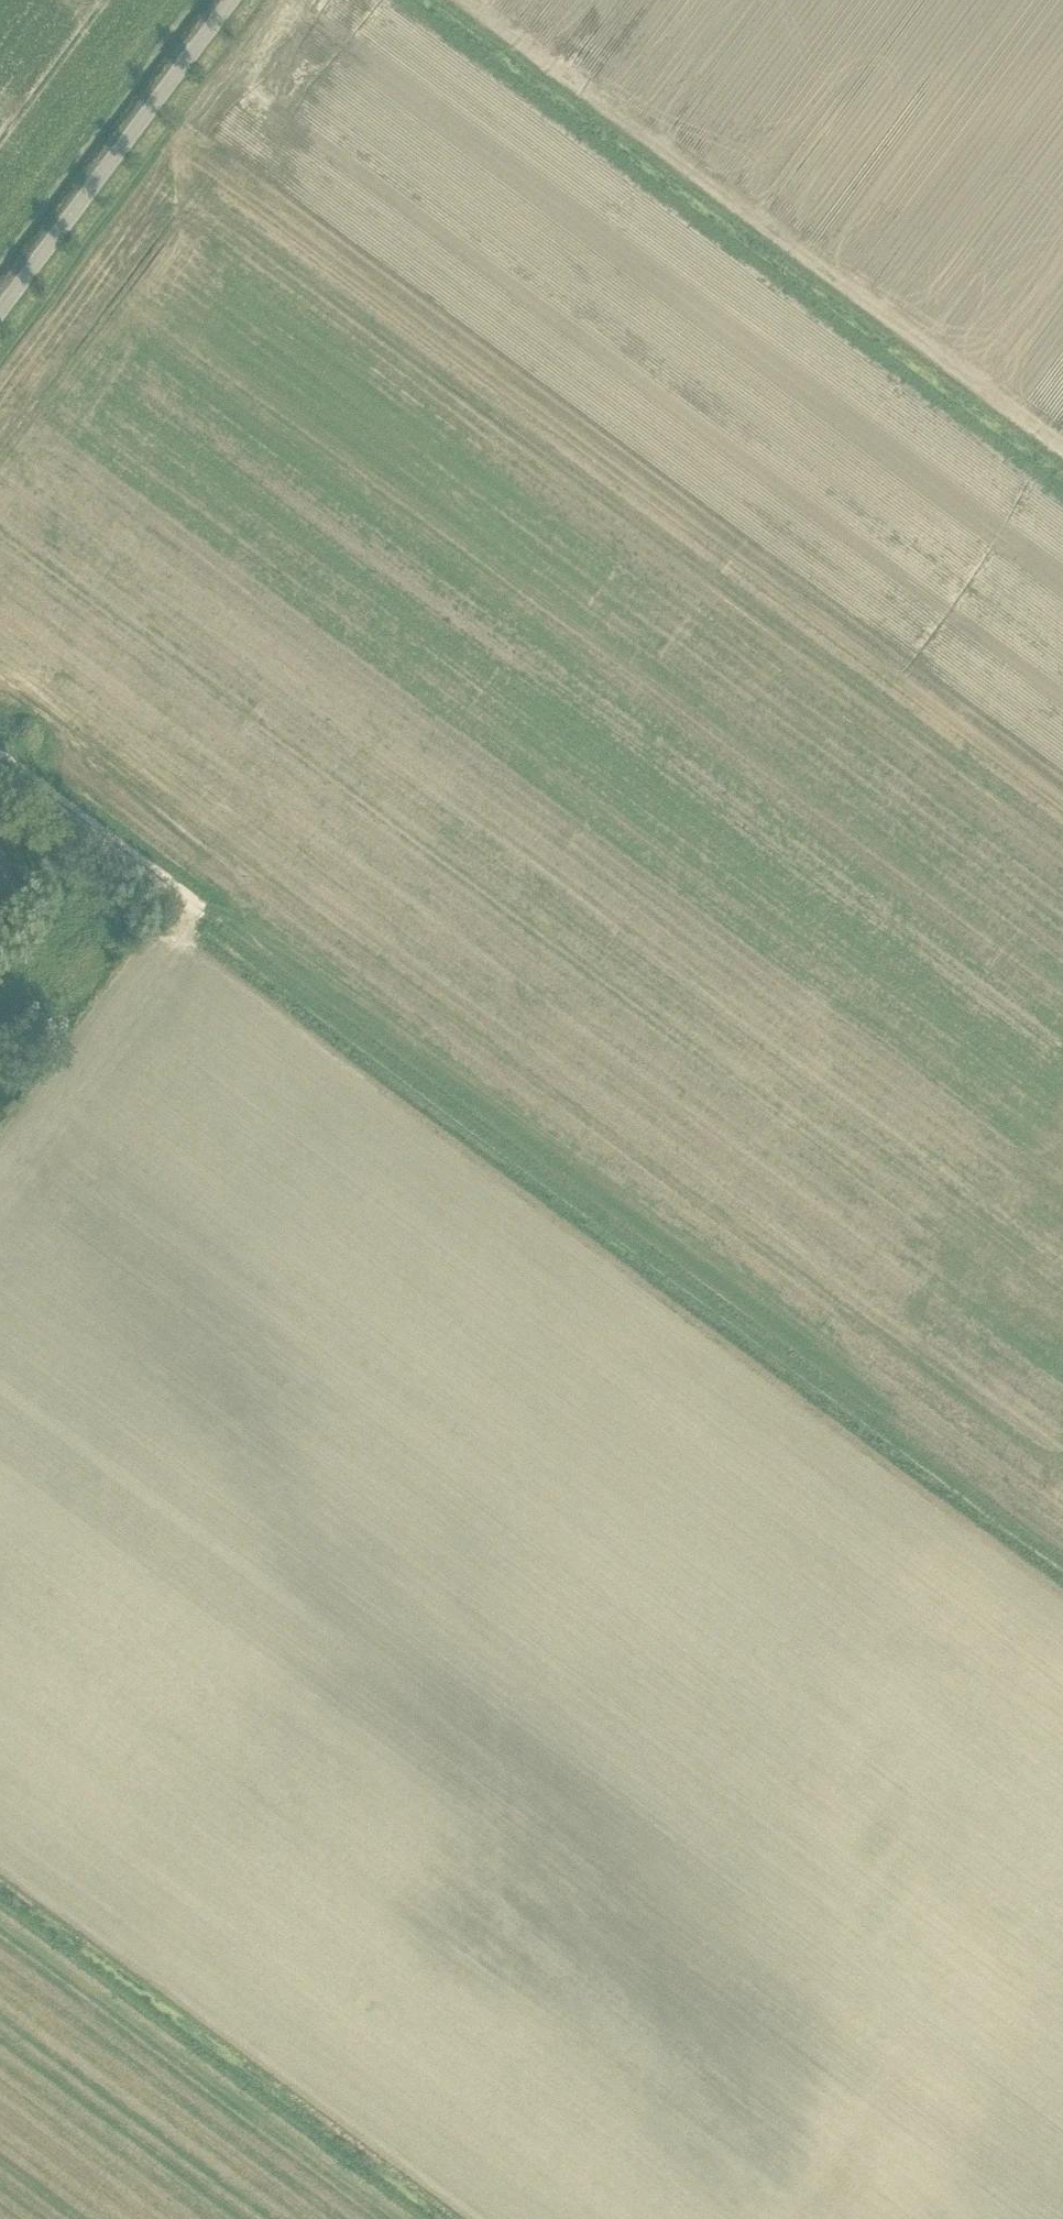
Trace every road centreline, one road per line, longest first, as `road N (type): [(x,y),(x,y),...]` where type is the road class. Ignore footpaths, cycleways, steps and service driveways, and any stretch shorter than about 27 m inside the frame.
road 1 (unclassified): [(0,296),(221,0)]

